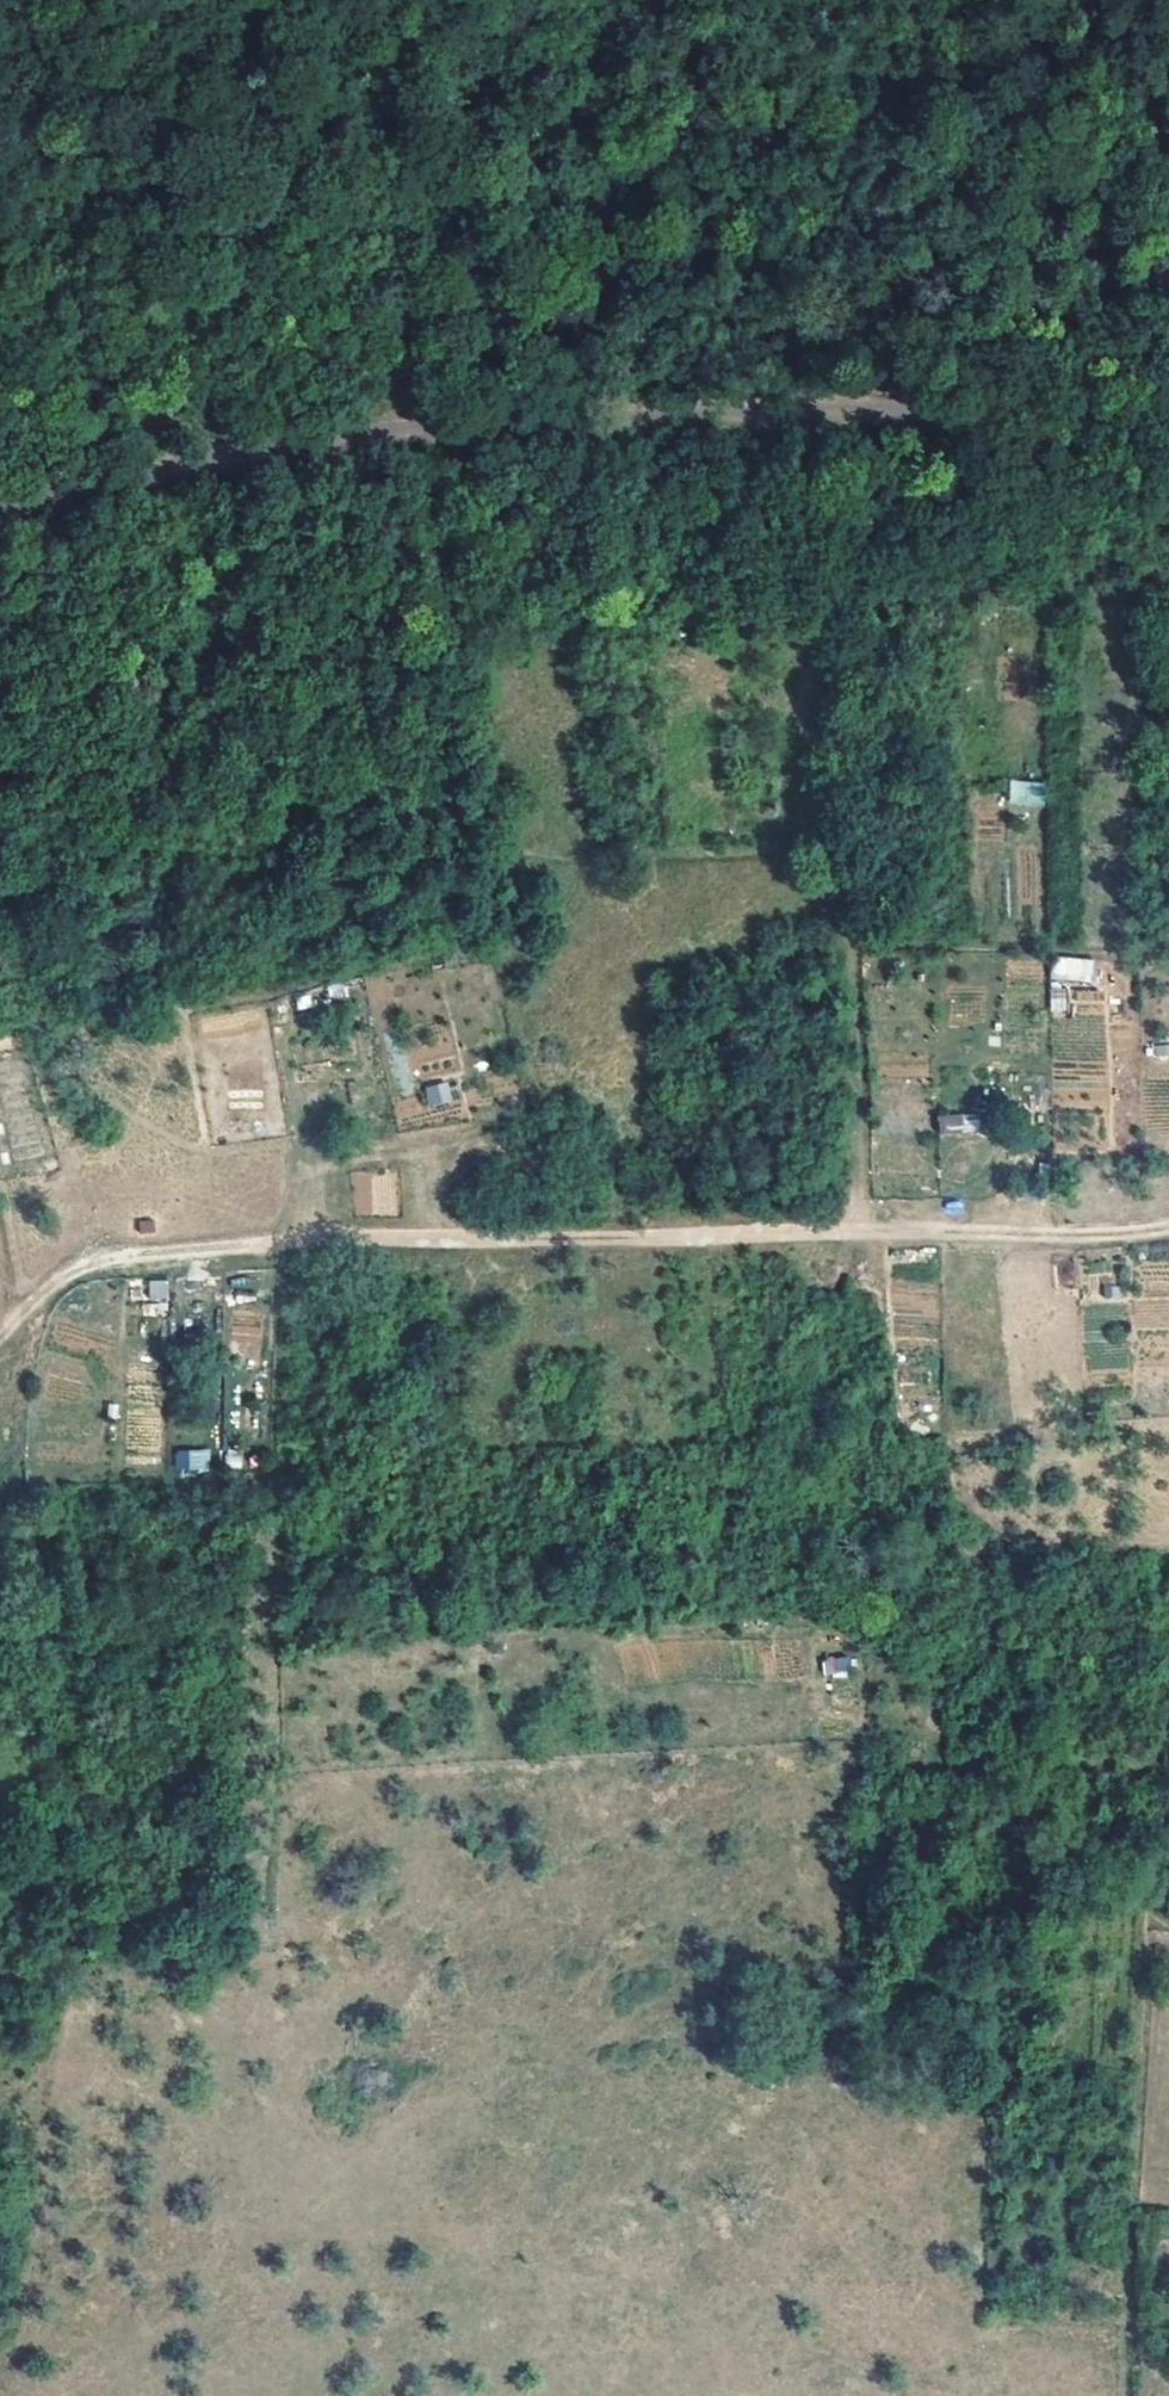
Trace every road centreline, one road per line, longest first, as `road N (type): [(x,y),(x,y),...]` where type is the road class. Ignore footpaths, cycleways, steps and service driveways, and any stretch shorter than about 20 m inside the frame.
road 1 (track): [(1168,1227),(132,1254),(68,1275),(0,1340)]
road 2 (unclassified): [(0,508),(379,432),(950,407),(1168,409)]

